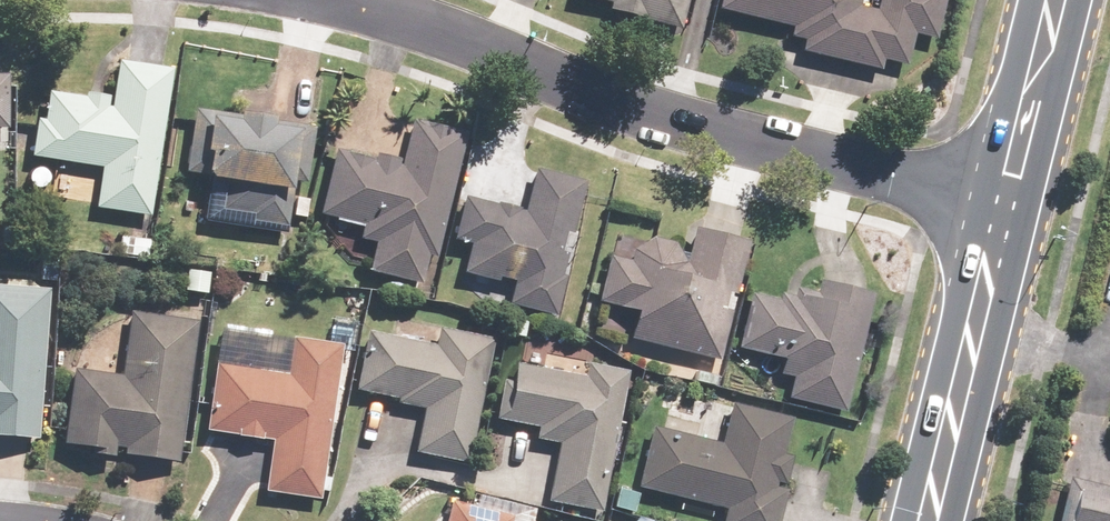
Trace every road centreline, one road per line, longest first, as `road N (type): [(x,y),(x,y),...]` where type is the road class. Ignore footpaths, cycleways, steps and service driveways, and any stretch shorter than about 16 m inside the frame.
road 1 (residential): [(322,0),(726,135),(1003,190)]
road 2 (secondary): [(1003,190),(918,520)]
road 3 (secondary): [(1055,0),(1003,190)]

